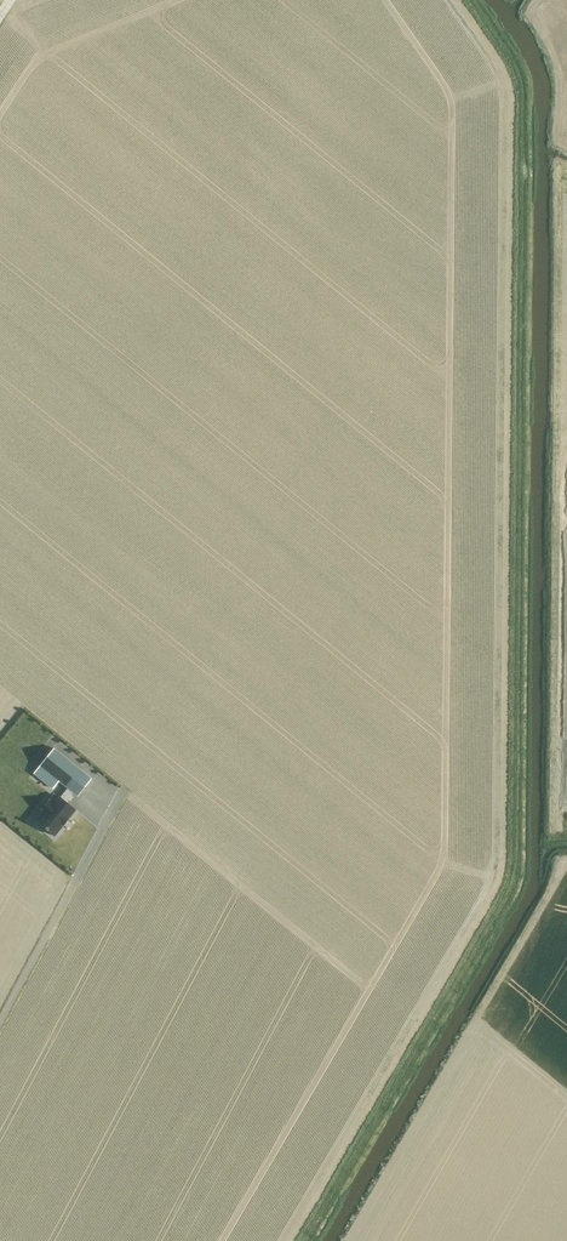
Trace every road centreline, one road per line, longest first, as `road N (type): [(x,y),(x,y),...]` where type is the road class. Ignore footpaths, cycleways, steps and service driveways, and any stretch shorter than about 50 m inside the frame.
road 1 (unclassified): [(0,1021),(123,788)]

